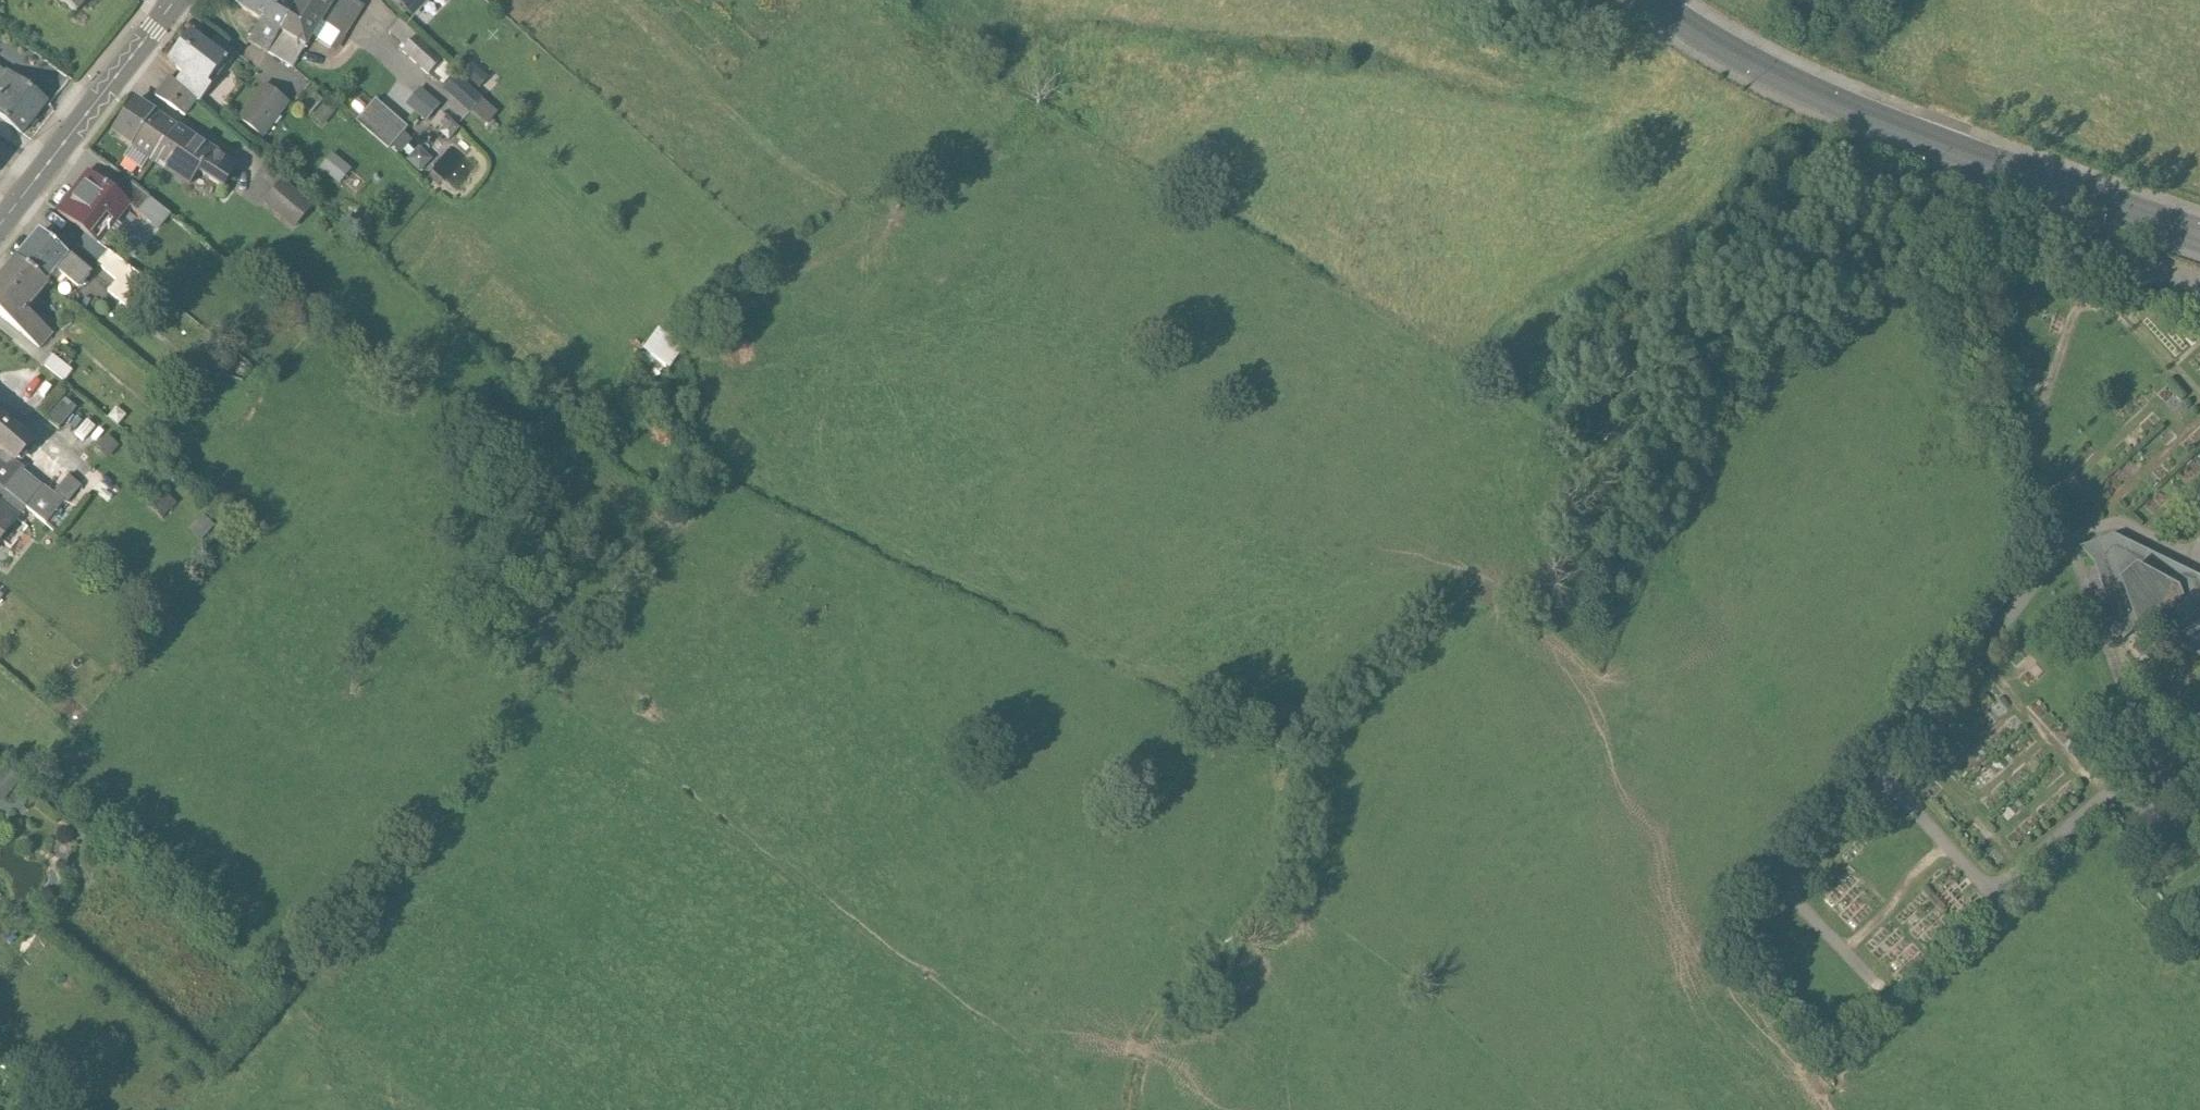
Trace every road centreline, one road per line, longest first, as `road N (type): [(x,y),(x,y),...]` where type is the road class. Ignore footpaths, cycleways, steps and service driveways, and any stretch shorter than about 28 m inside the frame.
road 1 (secondary): [(1654,0),(1728,49),(1821,95),(2199,234)]
road 2 (tertiary): [(176,0),(0,228)]

